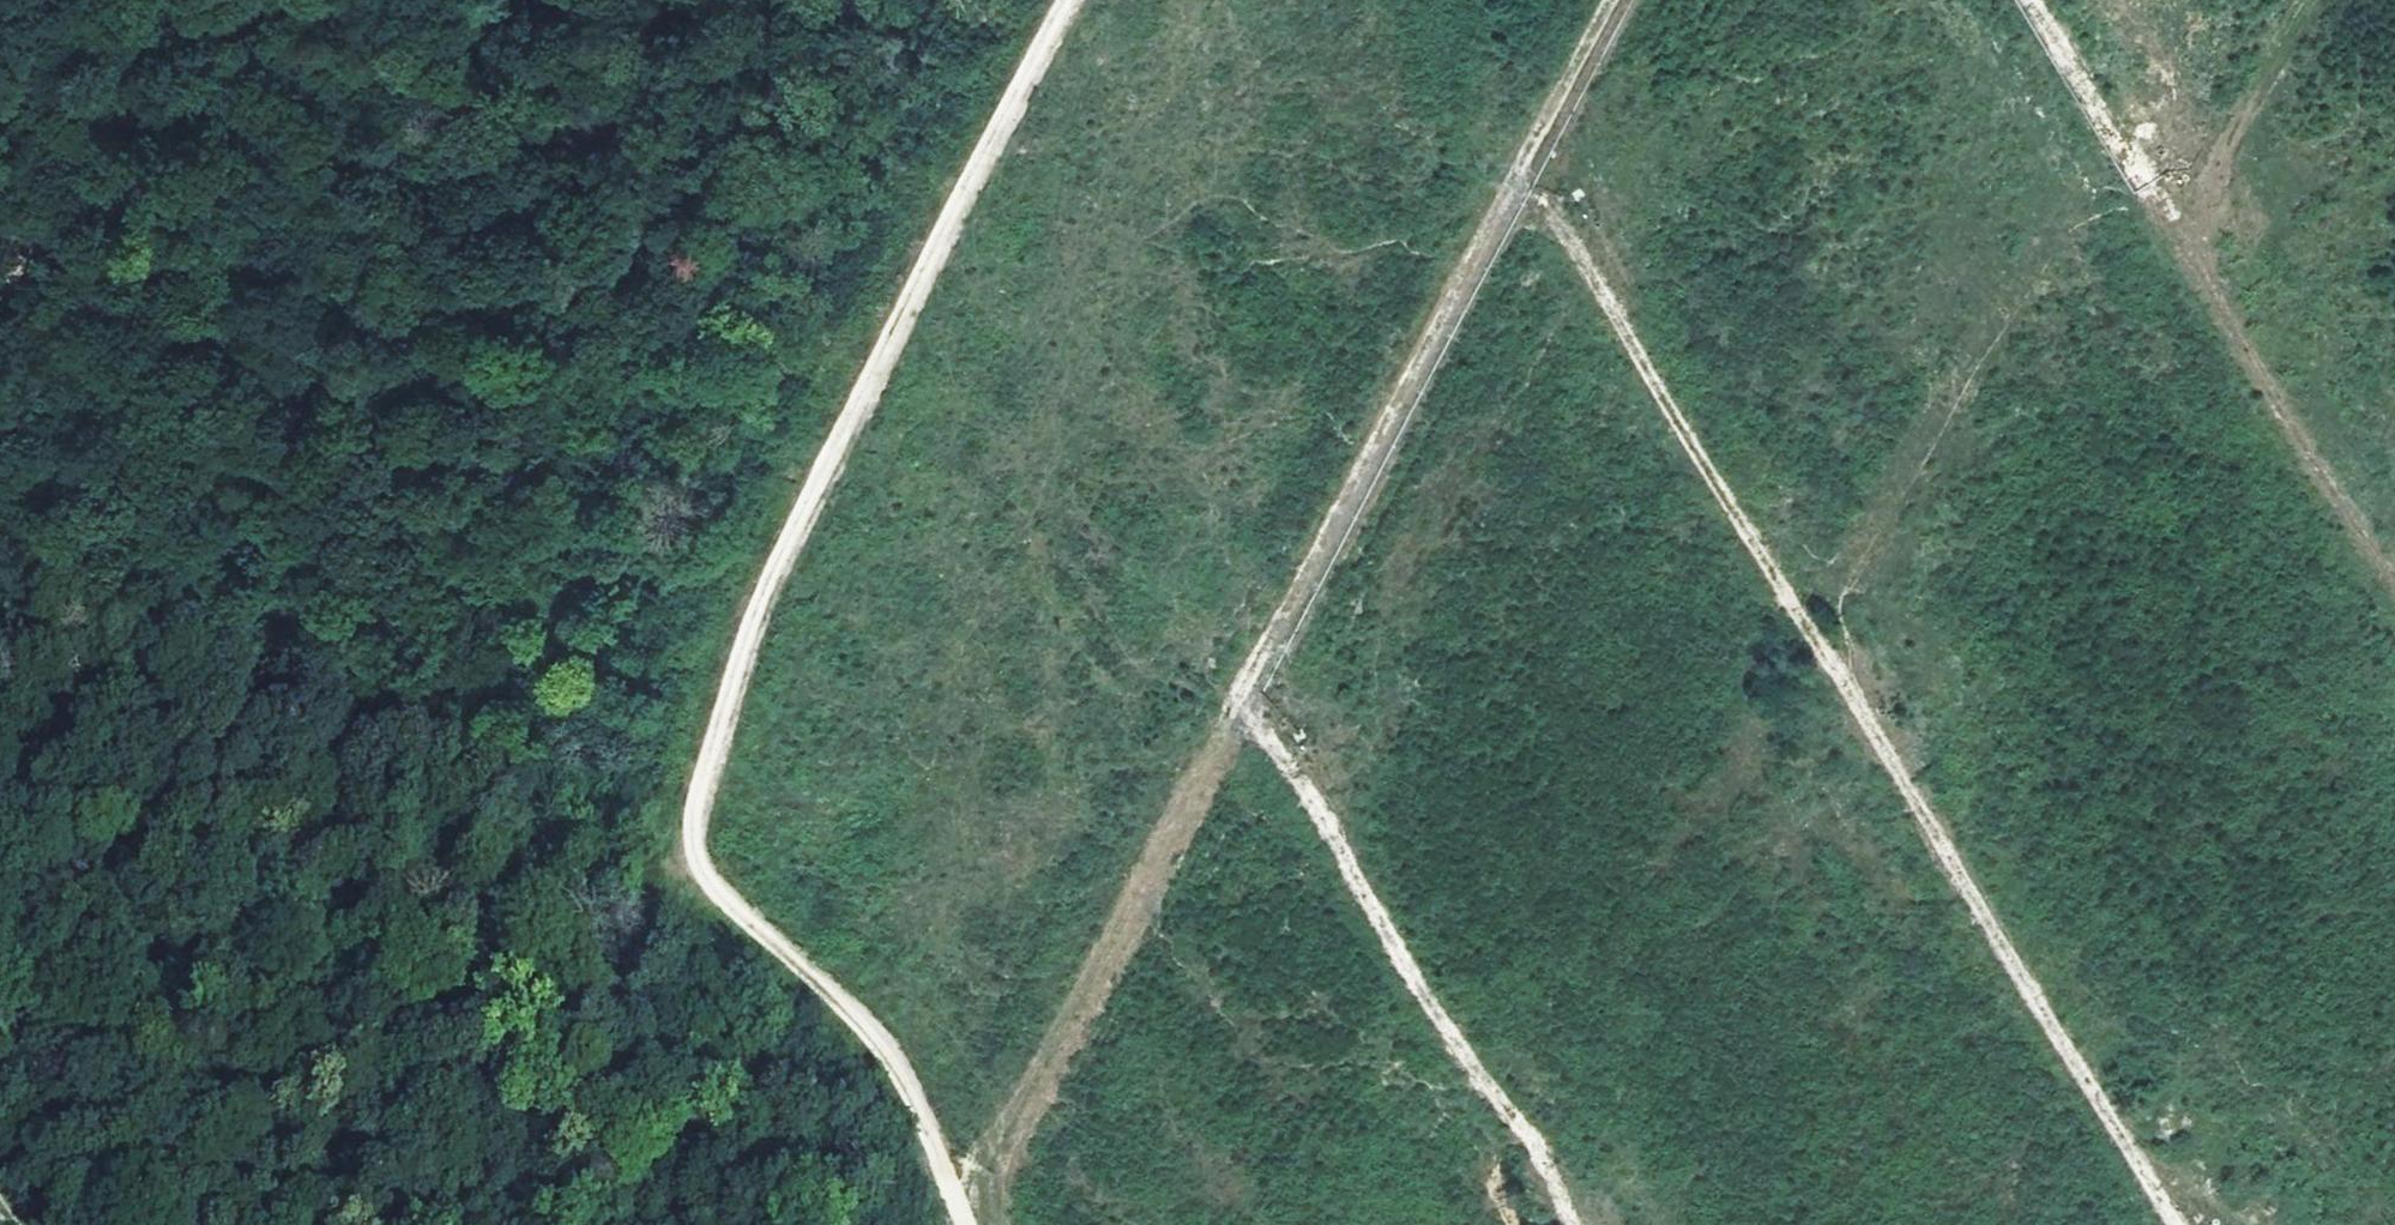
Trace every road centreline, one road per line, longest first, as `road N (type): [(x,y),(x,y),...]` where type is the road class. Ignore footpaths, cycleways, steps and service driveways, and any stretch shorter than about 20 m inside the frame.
road 1 (track): [(972,1224),(941,1173),(896,1053),(686,839),(778,564),(1069,0)]
road 2 (track): [(941,1173),(1237,705),(1619,0)]
road 3 (track): [(2146,1224),(1518,184)]
road 4 (track): [(2394,581),(2034,0)]
road 5 (track): [(1569,1224),(1237,705)]

